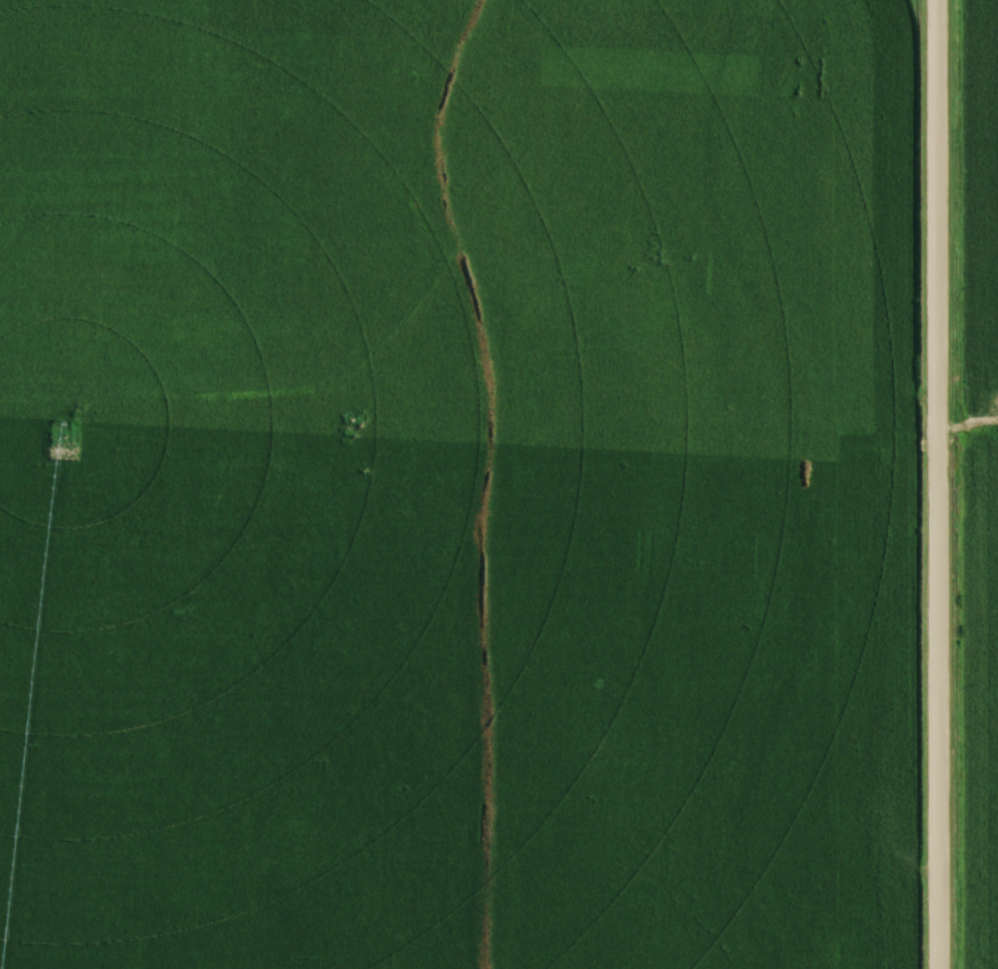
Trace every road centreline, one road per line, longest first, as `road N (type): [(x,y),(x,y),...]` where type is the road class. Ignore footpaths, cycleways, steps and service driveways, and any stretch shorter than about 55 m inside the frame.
road 1 (residential): [(937,968),(933,0)]

